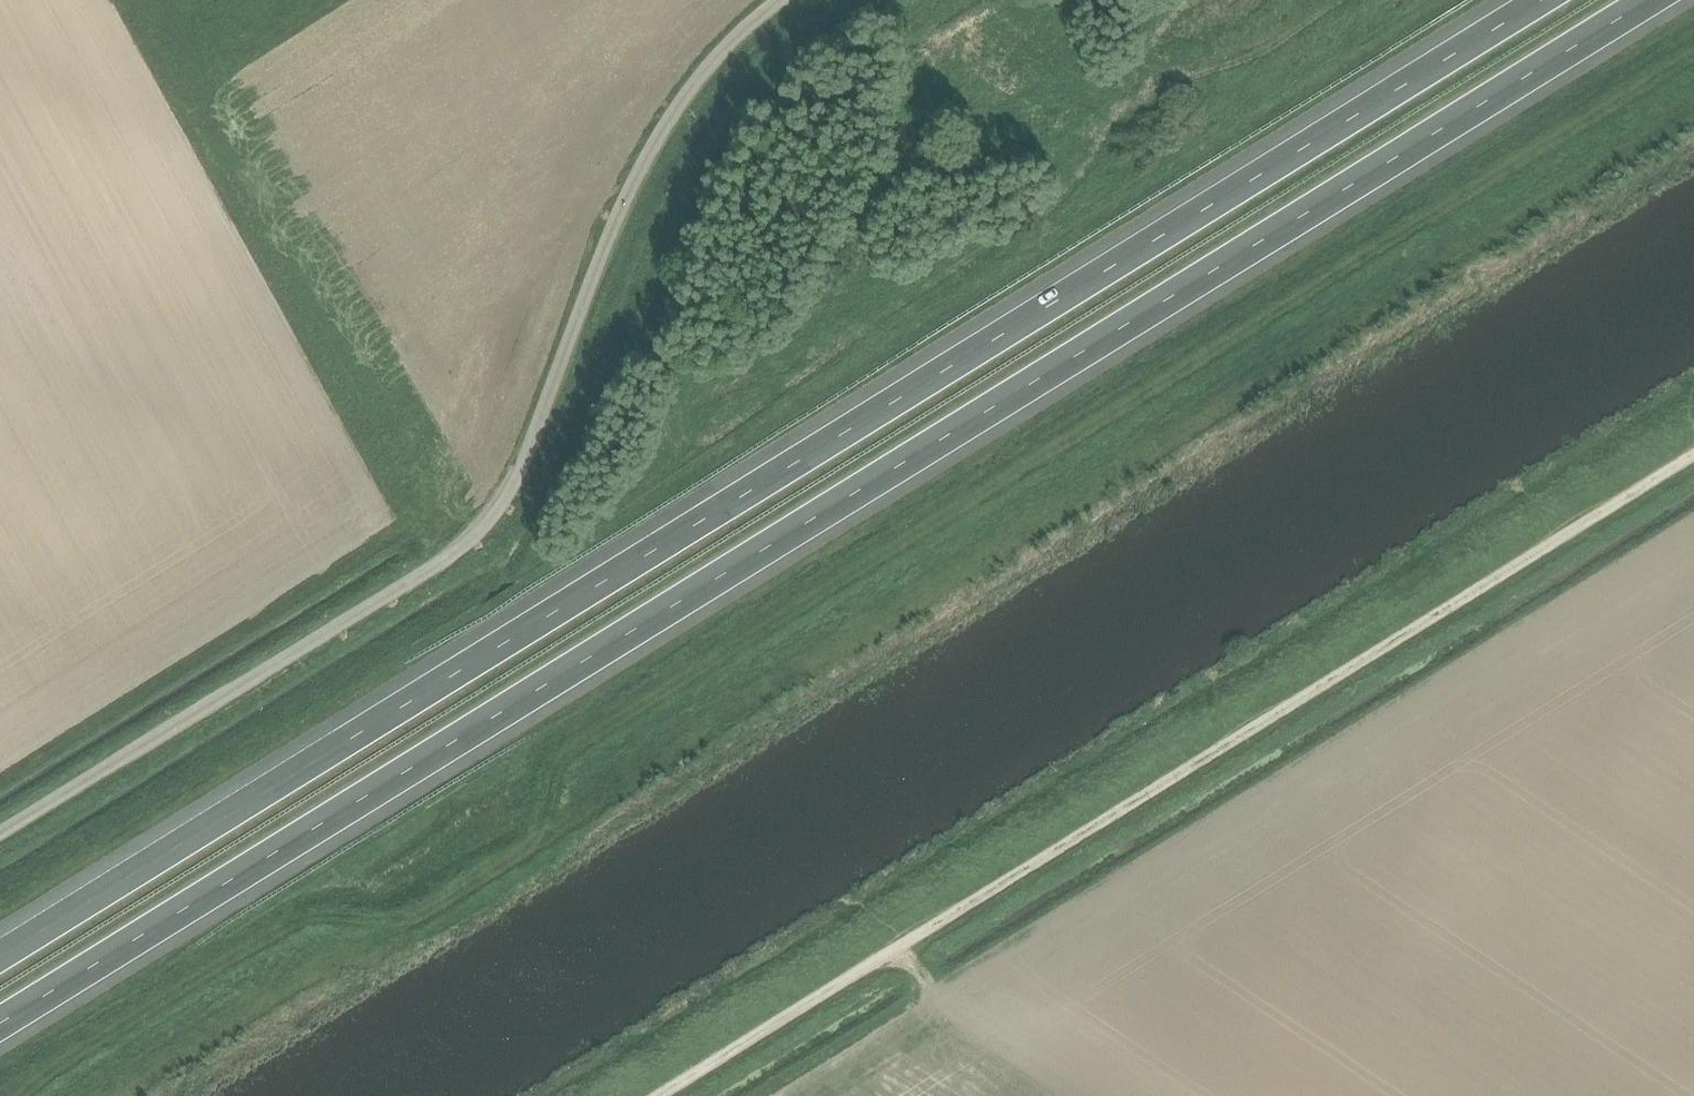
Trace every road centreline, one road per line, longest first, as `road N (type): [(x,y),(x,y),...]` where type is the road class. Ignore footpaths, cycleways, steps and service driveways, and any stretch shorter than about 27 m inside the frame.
road 1 (motorway): [(0,1020),(1644,0)]
road 2 (motorway): [(1548,0),(0,960)]
road 3 (unclassified): [(660,1095),(1693,456)]
road 4 (unclassified): [(0,832),(462,549),(493,520),(520,471),(646,154),(714,59),(780,0)]

